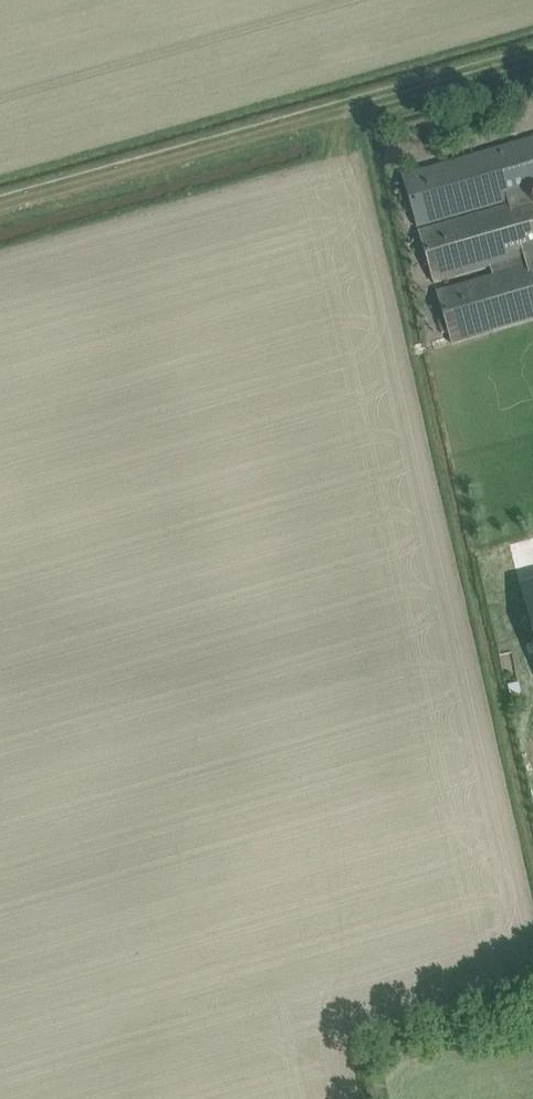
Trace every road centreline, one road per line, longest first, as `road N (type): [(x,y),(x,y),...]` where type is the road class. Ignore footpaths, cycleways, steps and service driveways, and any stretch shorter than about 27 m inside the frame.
road 1 (track): [(532,62),(0,211)]

